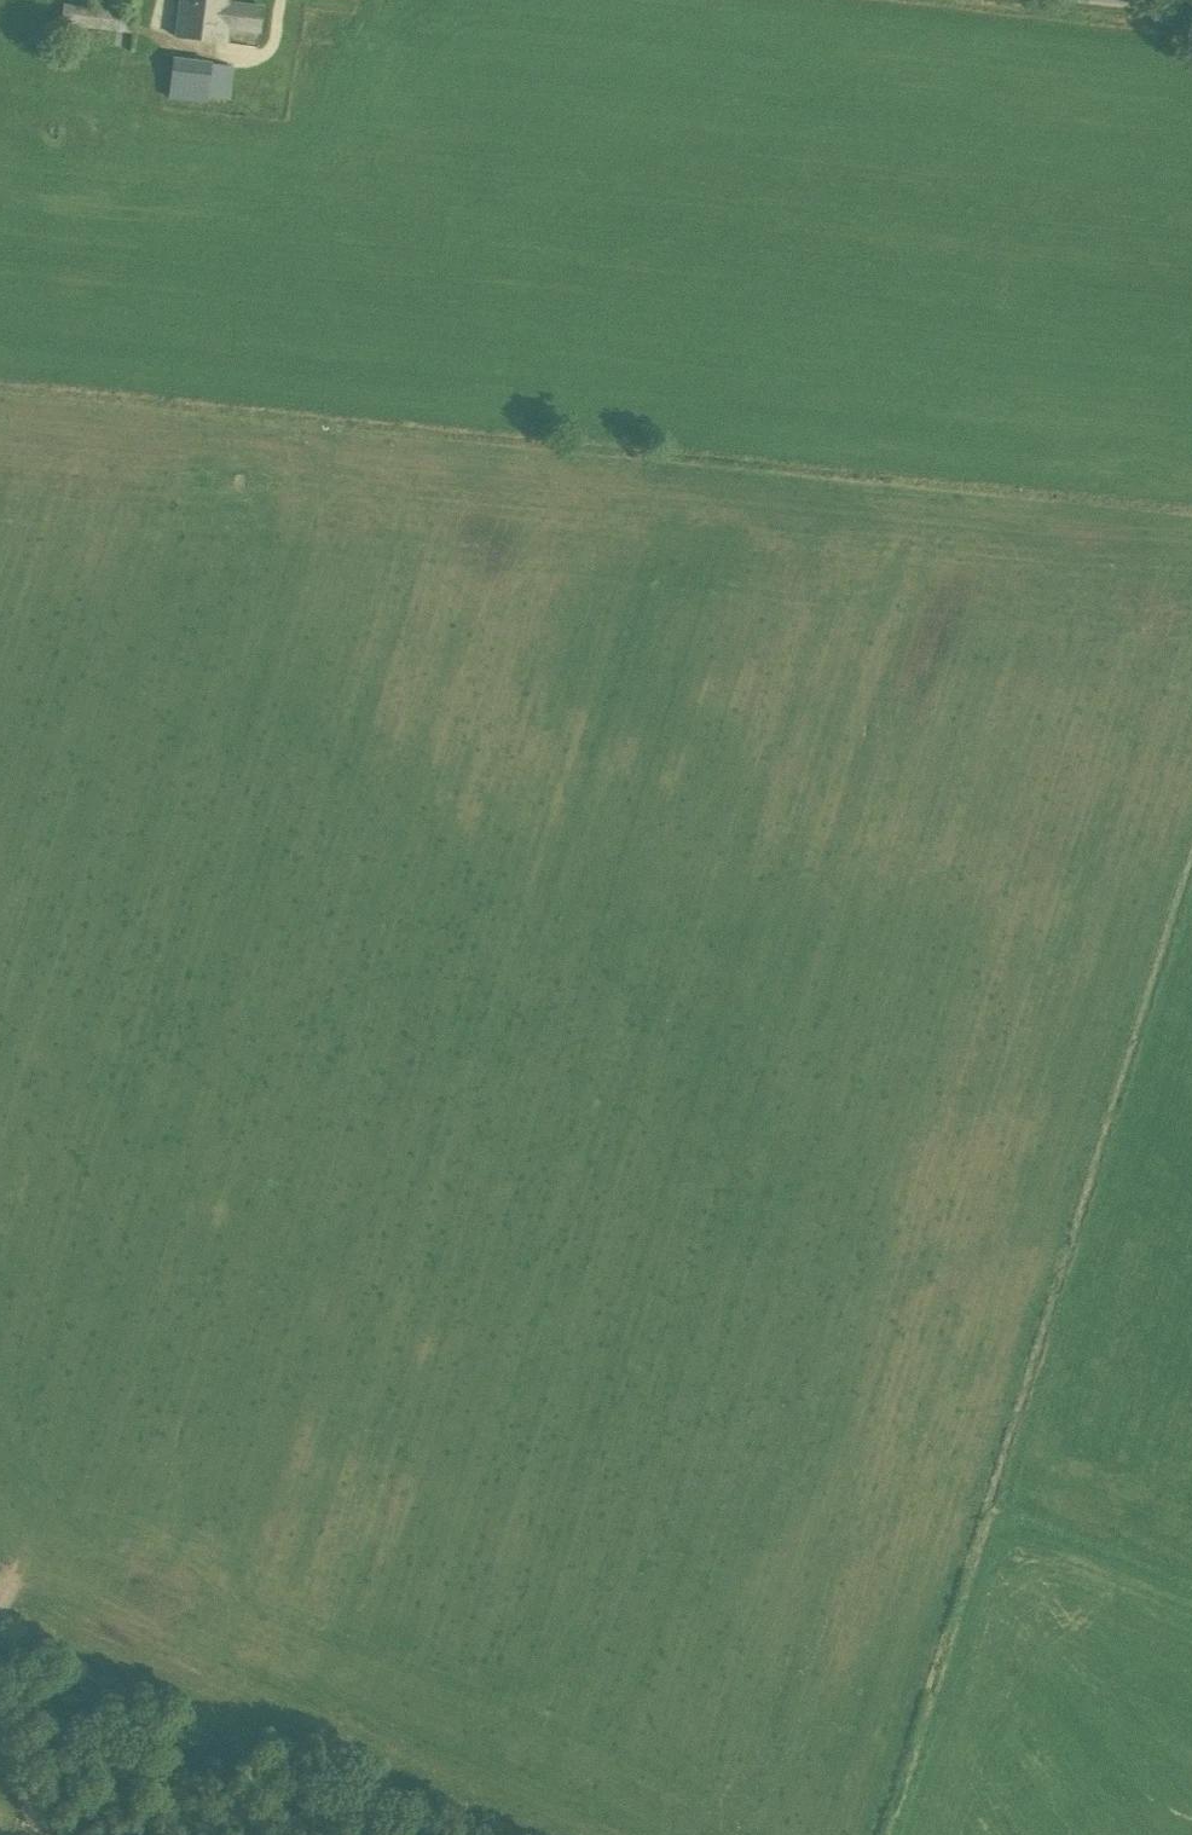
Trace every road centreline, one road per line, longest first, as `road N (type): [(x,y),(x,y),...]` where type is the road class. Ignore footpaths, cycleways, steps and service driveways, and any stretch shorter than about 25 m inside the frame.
road 1 (track): [(56,1834),(0,1703)]

